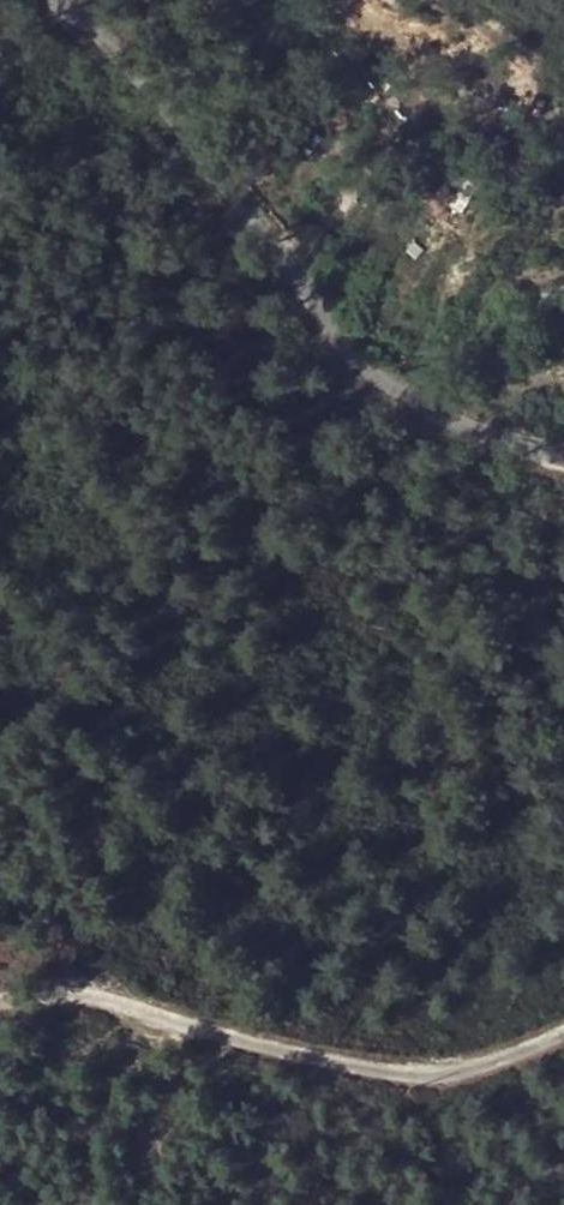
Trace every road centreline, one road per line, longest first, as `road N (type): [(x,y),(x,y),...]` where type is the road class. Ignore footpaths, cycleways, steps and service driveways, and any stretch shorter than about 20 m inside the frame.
road 1 (tertiary): [(563,449),(430,403),(353,342),(90,0)]

